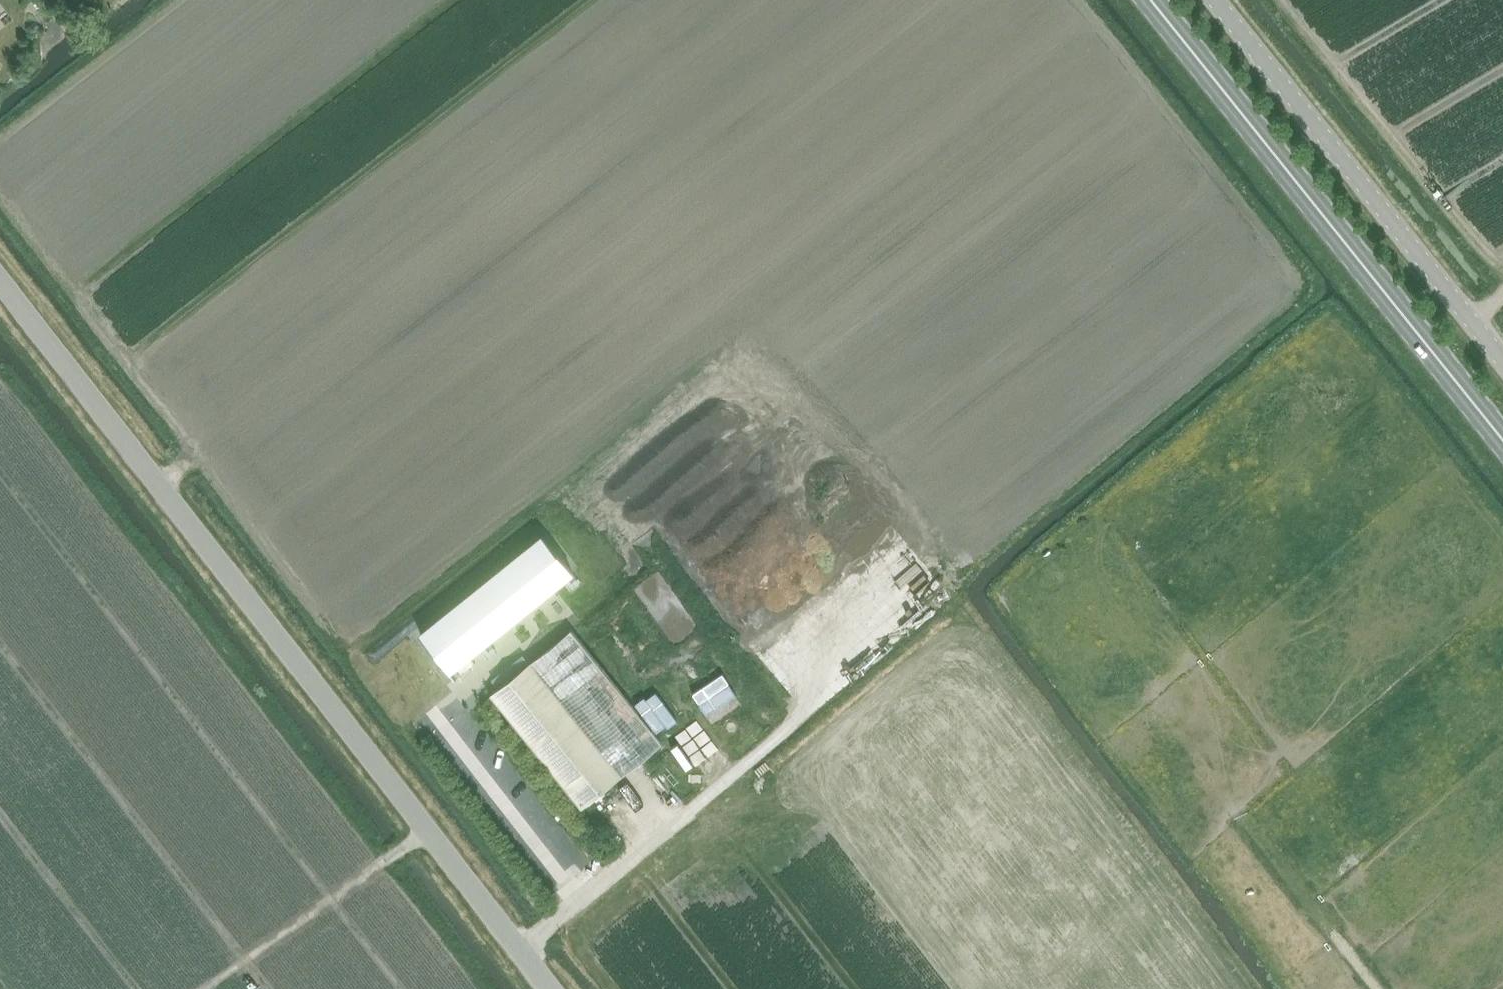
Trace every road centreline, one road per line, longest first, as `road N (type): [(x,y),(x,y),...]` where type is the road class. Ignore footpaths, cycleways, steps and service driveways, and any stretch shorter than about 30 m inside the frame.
road 1 (unclassified): [(554,988),(0,276)]
road 2 (primary): [(1502,470),(1138,0)]
road 3 (track): [(944,606),(518,943)]
road 4 (unclassified): [(1502,361),(1216,0)]

